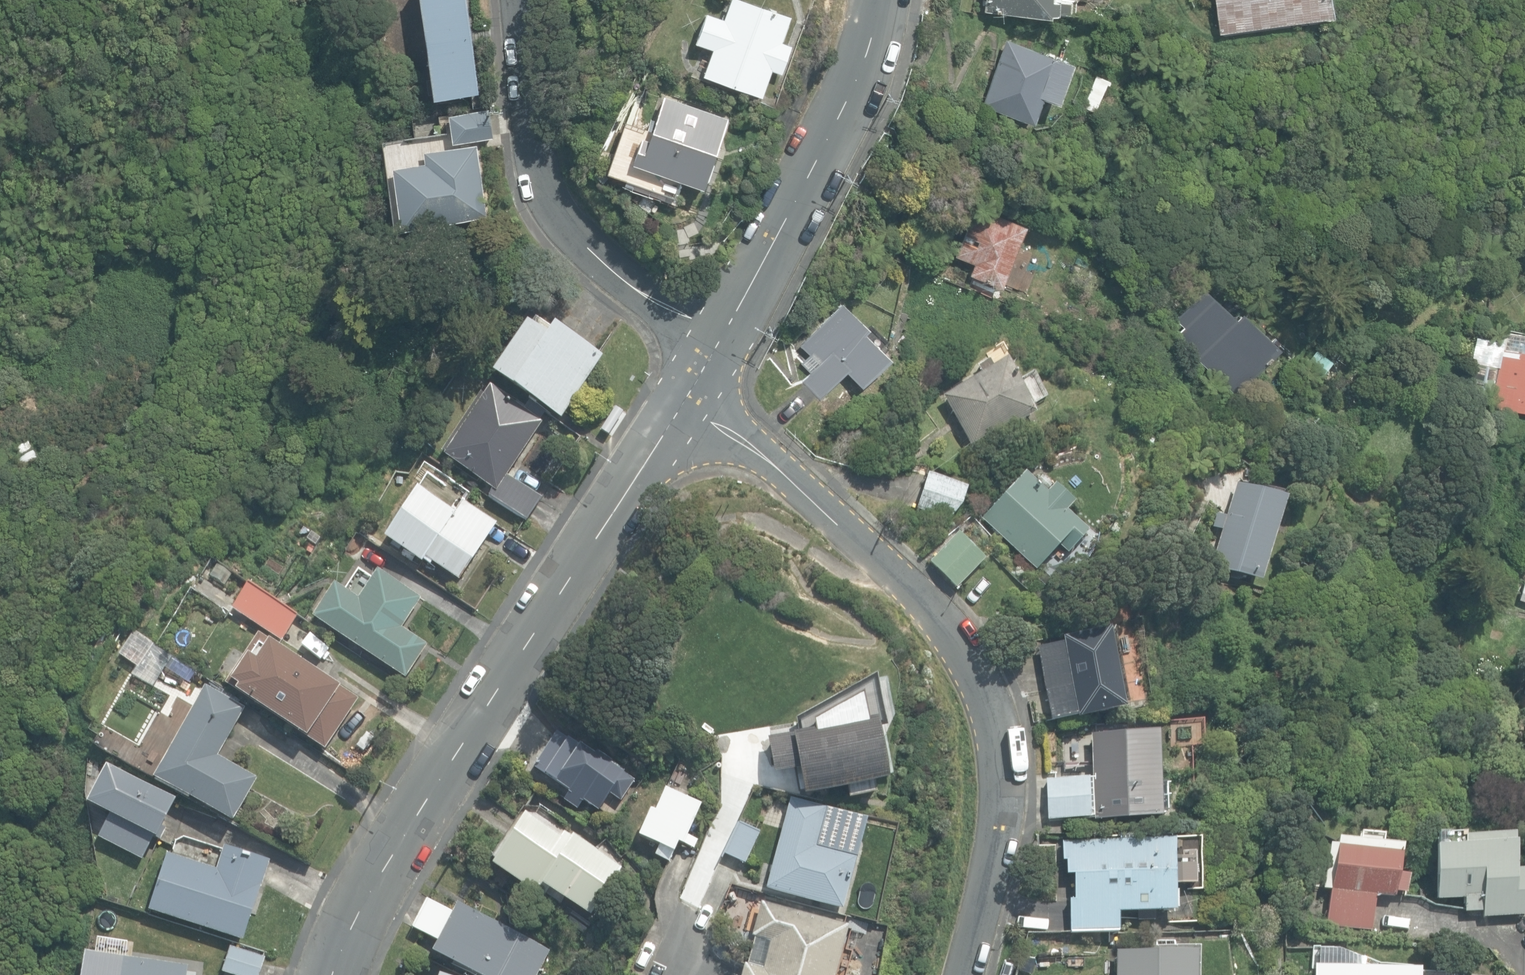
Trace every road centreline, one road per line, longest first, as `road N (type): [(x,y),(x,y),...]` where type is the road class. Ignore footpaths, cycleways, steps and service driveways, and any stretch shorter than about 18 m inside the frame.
road 1 (unclassified): [(689,402),(793,478),(913,586),(947,620),(978,671),(993,712),(1002,778),(963,974)]
road 2 (tertiary): [(336,974),(421,800),(689,402)]
road 3 (residential): [(728,339),(596,250),(548,194),(523,81),(521,0)]
road 4 (tertiary): [(881,0),(825,159),(728,339)]

